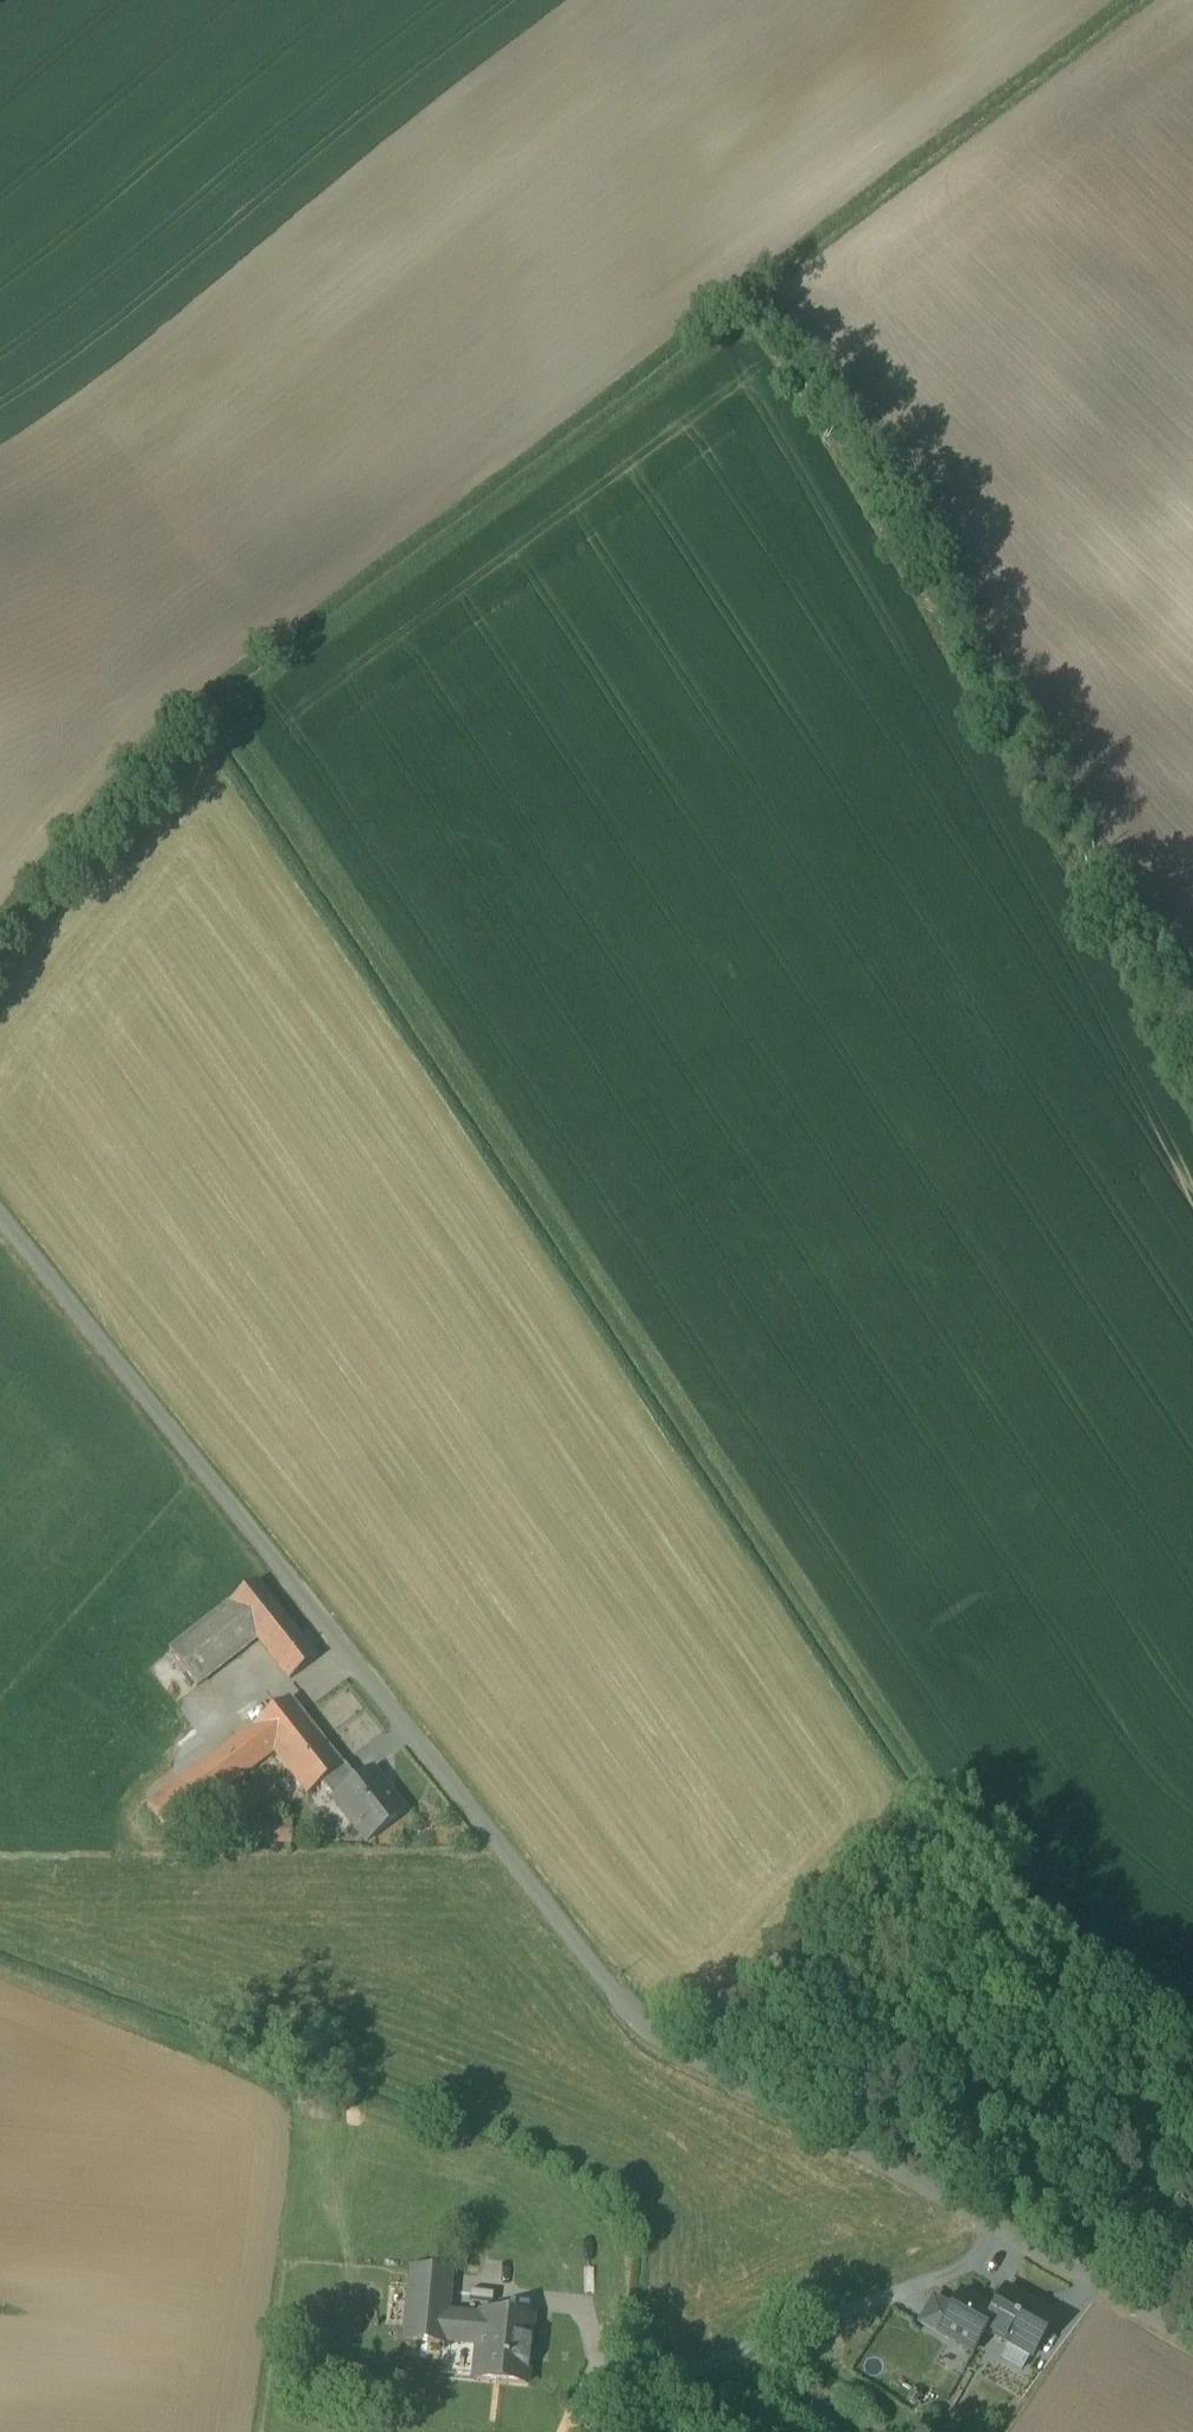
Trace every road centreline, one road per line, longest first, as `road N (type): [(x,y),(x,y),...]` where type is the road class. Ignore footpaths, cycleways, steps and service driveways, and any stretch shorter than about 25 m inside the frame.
road 1 (unclassified): [(0,1223),(645,2041),(1192,2341)]

